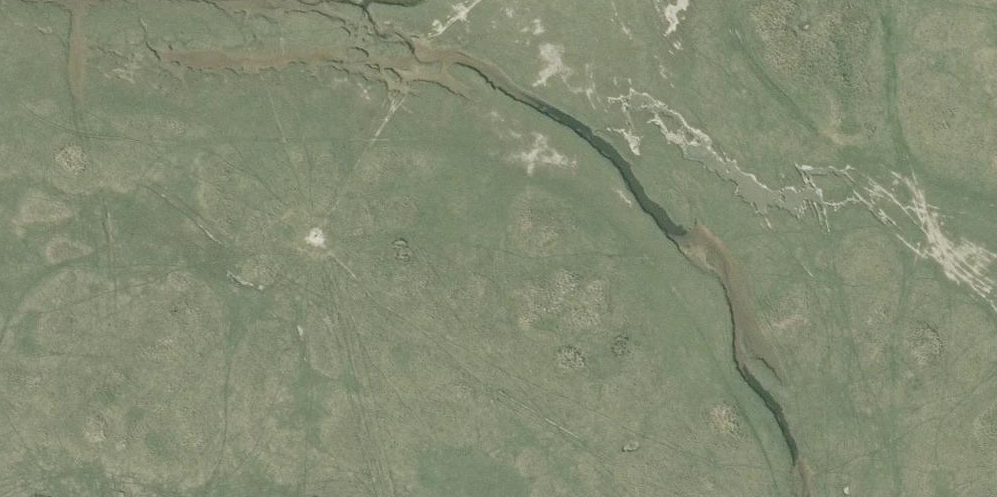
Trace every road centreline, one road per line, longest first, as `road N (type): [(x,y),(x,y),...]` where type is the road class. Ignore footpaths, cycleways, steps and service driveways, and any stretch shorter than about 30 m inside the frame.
road 1 (track): [(729,0),(736,41),(771,90),(810,126),(908,185),(945,267),(996,321)]

